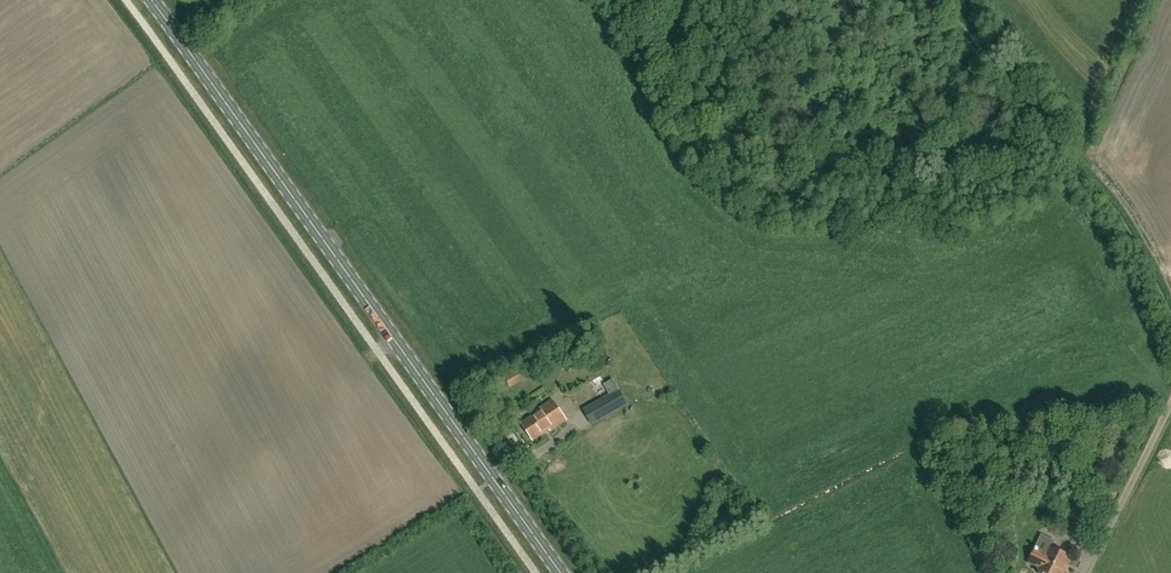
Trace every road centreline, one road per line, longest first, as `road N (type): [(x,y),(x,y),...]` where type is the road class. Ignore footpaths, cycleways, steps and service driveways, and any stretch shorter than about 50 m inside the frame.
road 1 (secondary): [(561,572),(151,0)]
road 2 (unclassified): [(1087,572),(1170,407)]

